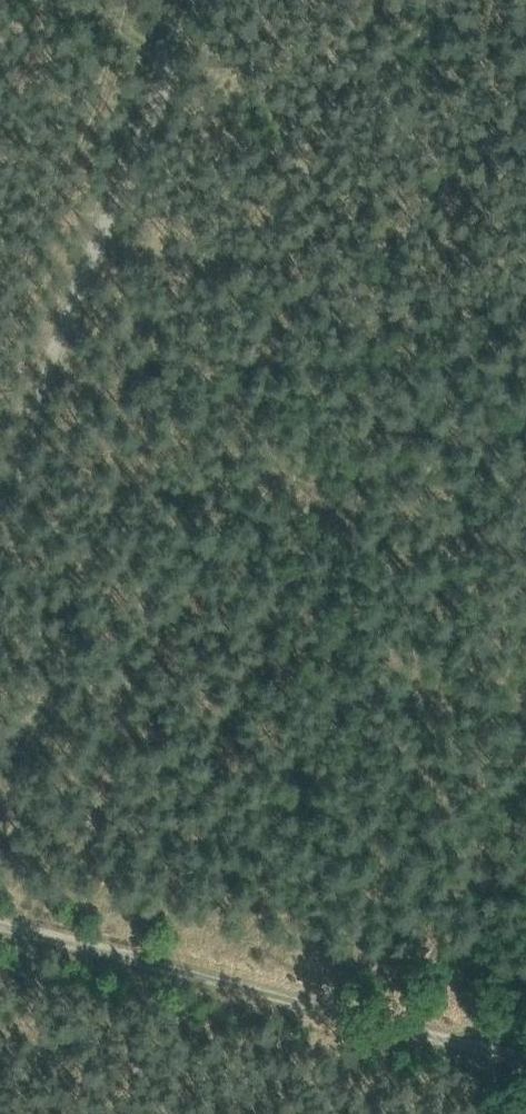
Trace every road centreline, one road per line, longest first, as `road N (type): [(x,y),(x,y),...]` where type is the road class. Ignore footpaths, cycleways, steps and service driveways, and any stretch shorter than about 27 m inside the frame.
road 1 (track): [(0,525),(211,0)]
road 2 (track): [(0,935),(525,1064)]

